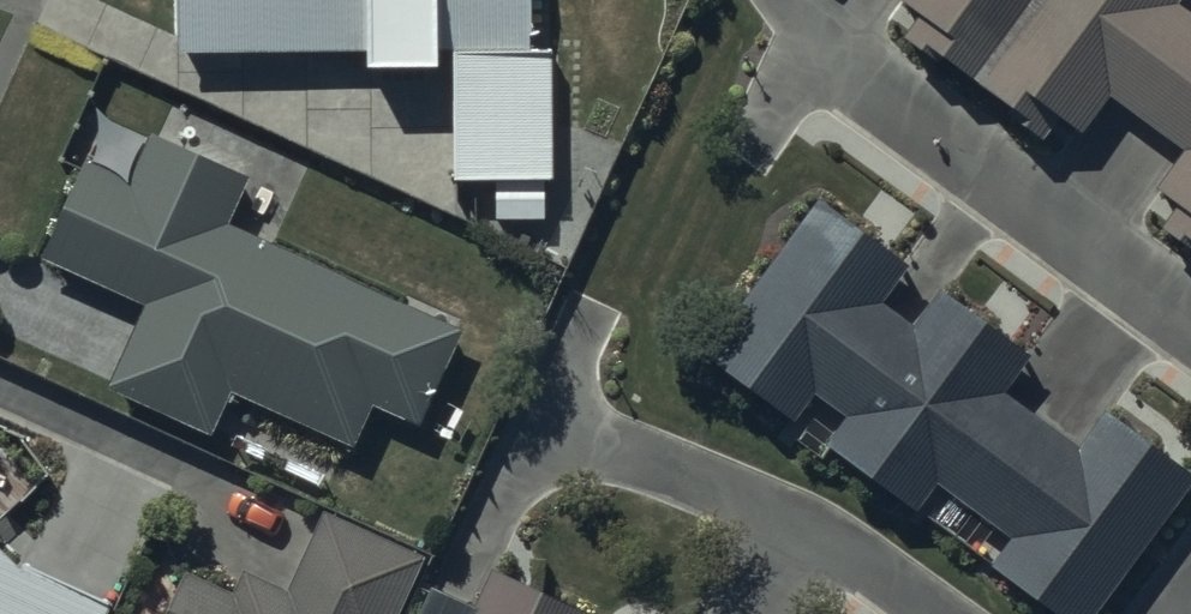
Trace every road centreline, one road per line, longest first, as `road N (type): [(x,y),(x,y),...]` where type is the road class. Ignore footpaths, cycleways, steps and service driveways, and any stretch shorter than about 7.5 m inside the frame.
road 1 (residential): [(814,49),(1190,321)]
road 2 (residential): [(539,426),(754,502),(940,613)]

